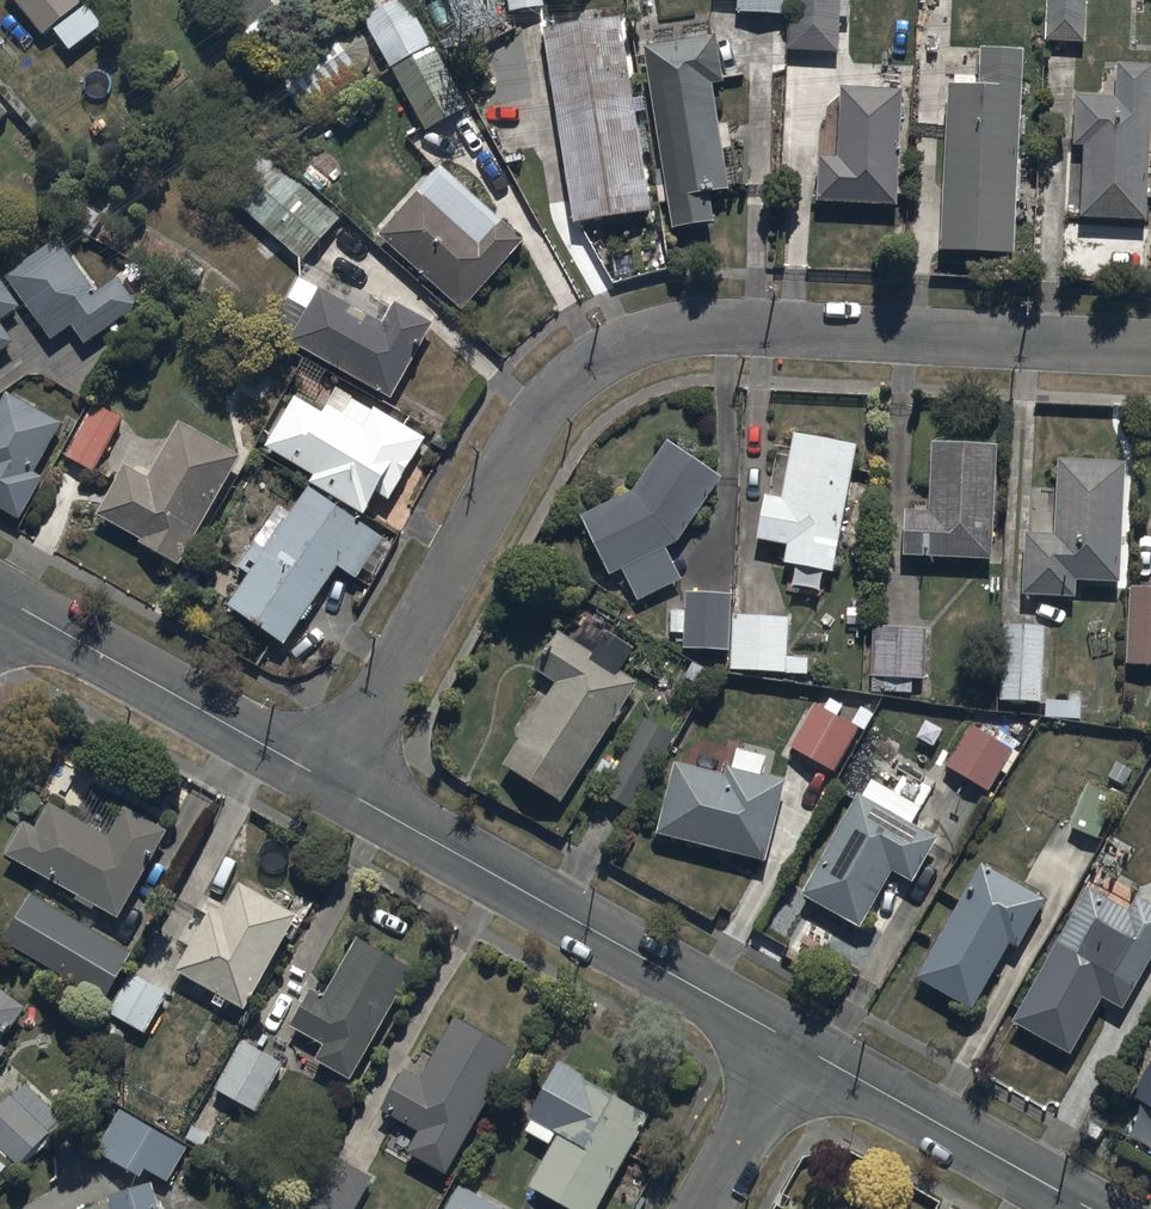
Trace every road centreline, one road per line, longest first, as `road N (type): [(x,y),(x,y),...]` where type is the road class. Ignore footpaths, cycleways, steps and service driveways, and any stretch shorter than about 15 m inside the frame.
road 1 (residential): [(1150,346),(708,326),(654,335),(604,357),(531,425),(333,788)]
road 2 (residential): [(333,788),(792,1046)]
road 3 (residential): [(0,597),(333,788)]
road 4 (residential): [(792,1046),(1085,1208)]
road 5 (residential): [(792,1046),(700,1208)]

